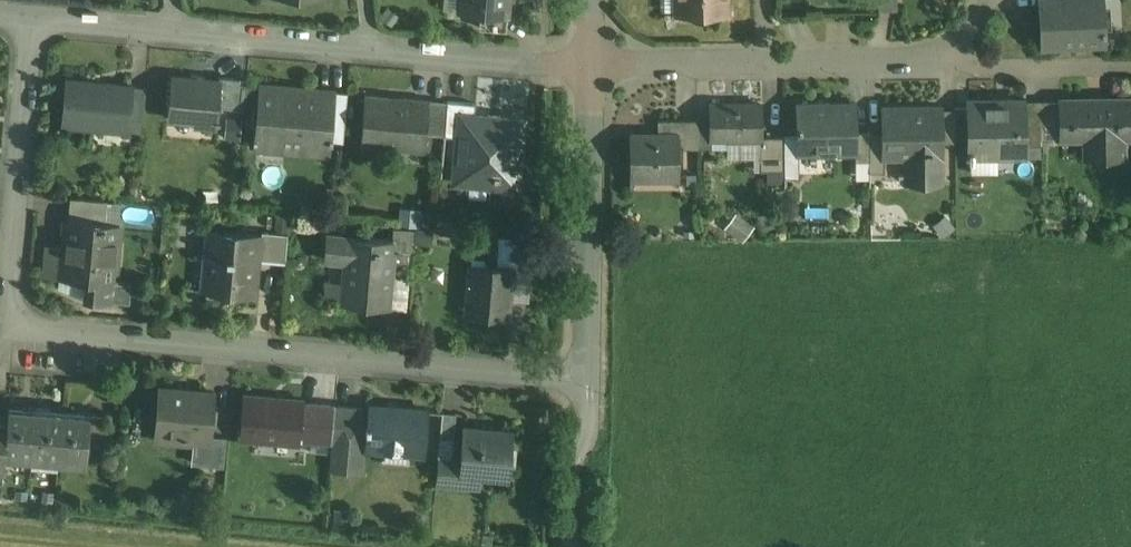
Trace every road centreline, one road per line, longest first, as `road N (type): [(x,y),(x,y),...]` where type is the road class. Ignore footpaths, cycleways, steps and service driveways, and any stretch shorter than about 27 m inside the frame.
road 1 (residential): [(25,15),(6,317),(585,378)]
road 2 (residential): [(585,378),(591,73)]
road 3 (residential): [(370,50),(591,73)]
road 4 (residential): [(768,69),(965,65)]
road 5 (residential): [(180,31),(370,50)]
road 6 (residential): [(591,73),(768,69)]
road 7 (unclassified): [(583,546),(585,378)]
road 8 (residential): [(965,65),(1130,67)]
road 9 (residential): [(25,15),(180,31)]

